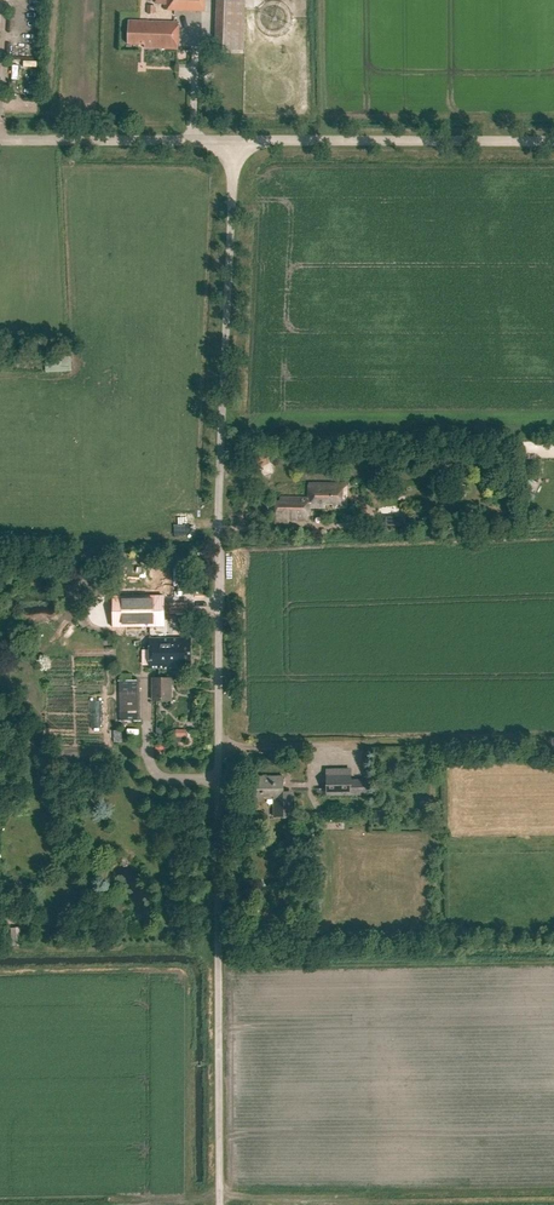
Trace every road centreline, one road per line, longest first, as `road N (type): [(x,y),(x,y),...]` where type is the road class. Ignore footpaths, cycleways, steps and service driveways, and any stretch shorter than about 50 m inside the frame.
road 1 (unclassified): [(219,1204),(219,519),(233,141)]
road 2 (tertiary): [(553,142),(233,141)]
road 3 (tertiary): [(233,141),(0,140)]

